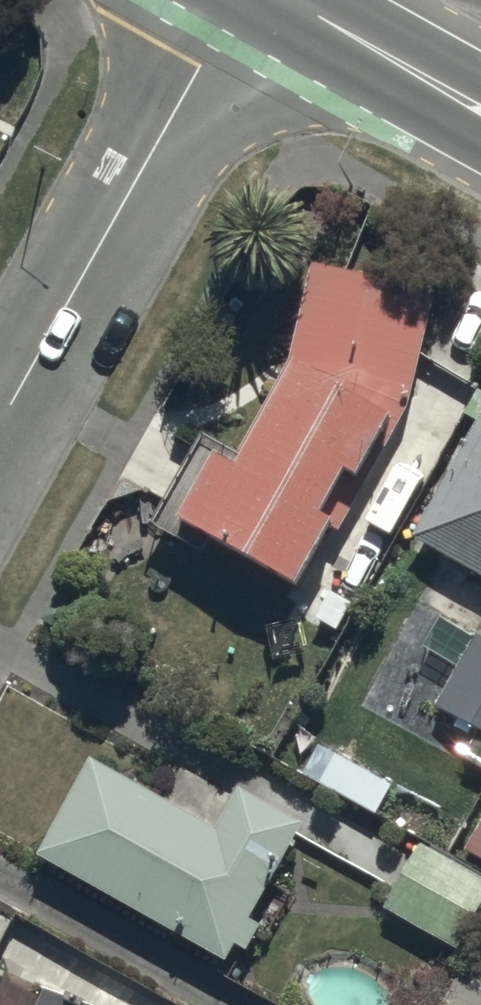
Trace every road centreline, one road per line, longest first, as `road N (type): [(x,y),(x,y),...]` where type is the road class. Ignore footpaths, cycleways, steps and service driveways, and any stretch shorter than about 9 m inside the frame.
road 1 (residential): [(237,0),(0,425)]
road 2 (primary): [(289,0),(480,107)]

